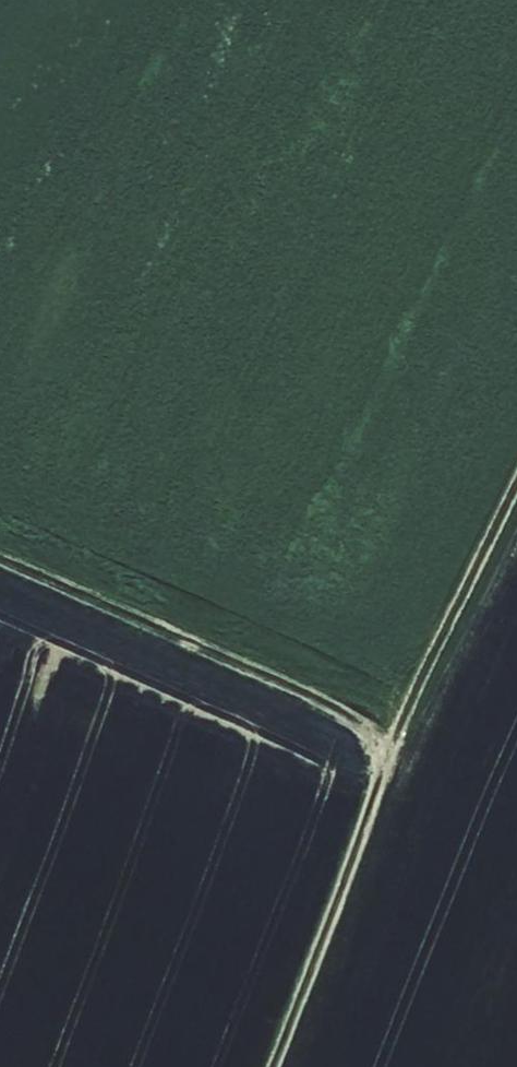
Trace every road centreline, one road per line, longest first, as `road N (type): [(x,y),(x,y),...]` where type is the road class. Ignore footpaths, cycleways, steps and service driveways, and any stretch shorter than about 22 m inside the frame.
road 1 (track): [(271,1066),(360,838),(376,780),(368,740),(334,703),(0,549)]

